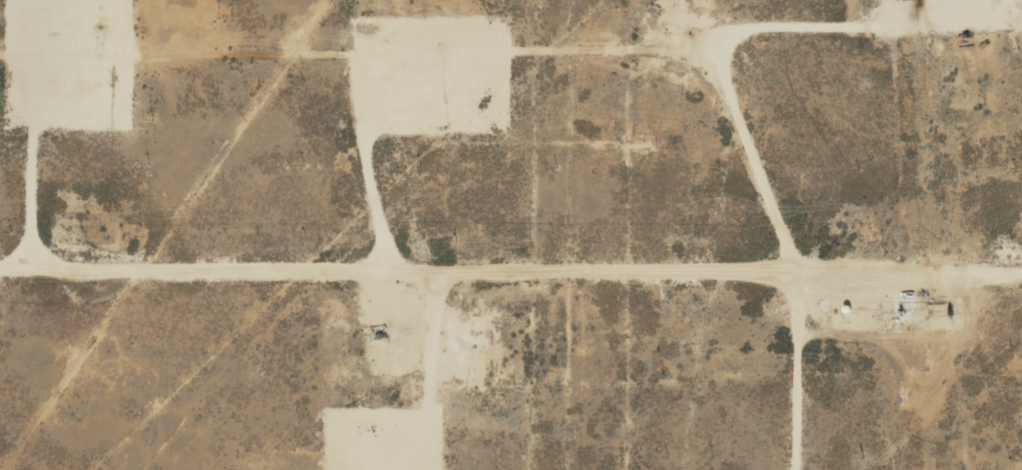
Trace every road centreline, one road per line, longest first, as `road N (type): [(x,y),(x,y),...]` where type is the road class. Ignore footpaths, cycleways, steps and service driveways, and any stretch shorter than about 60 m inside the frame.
road 1 (track): [(794,469),(783,238),(758,96),(723,60),(0,41)]
road 2 (track): [(1021,240),(0,243)]

